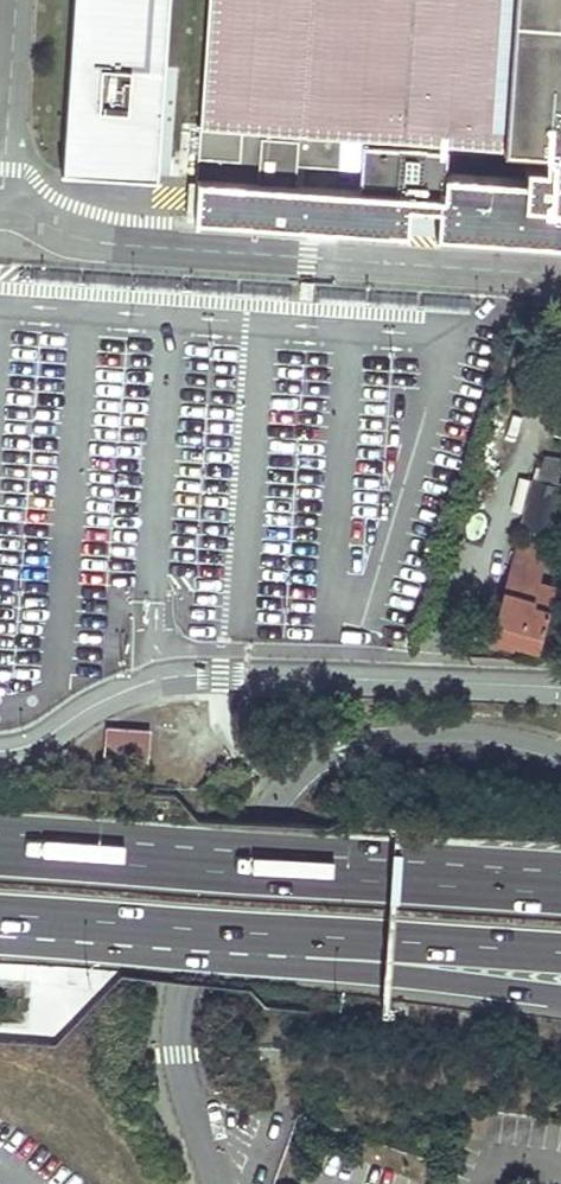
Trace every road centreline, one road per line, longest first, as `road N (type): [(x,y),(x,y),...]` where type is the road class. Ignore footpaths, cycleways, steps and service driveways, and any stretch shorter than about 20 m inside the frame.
road 1 (unclassified): [(560,761),(496,745),(347,747),(314,760),(288,790),(239,860),(182,991),(179,1058),(219,1183)]
road 2 (motorway): [(560,885),(0,848)]
road 3 (motorway): [(237,942),(383,978),(560,999)]
road 4 (motorway): [(237,942),(560,952)]
road 5 (motorway): [(0,925),(237,942)]

